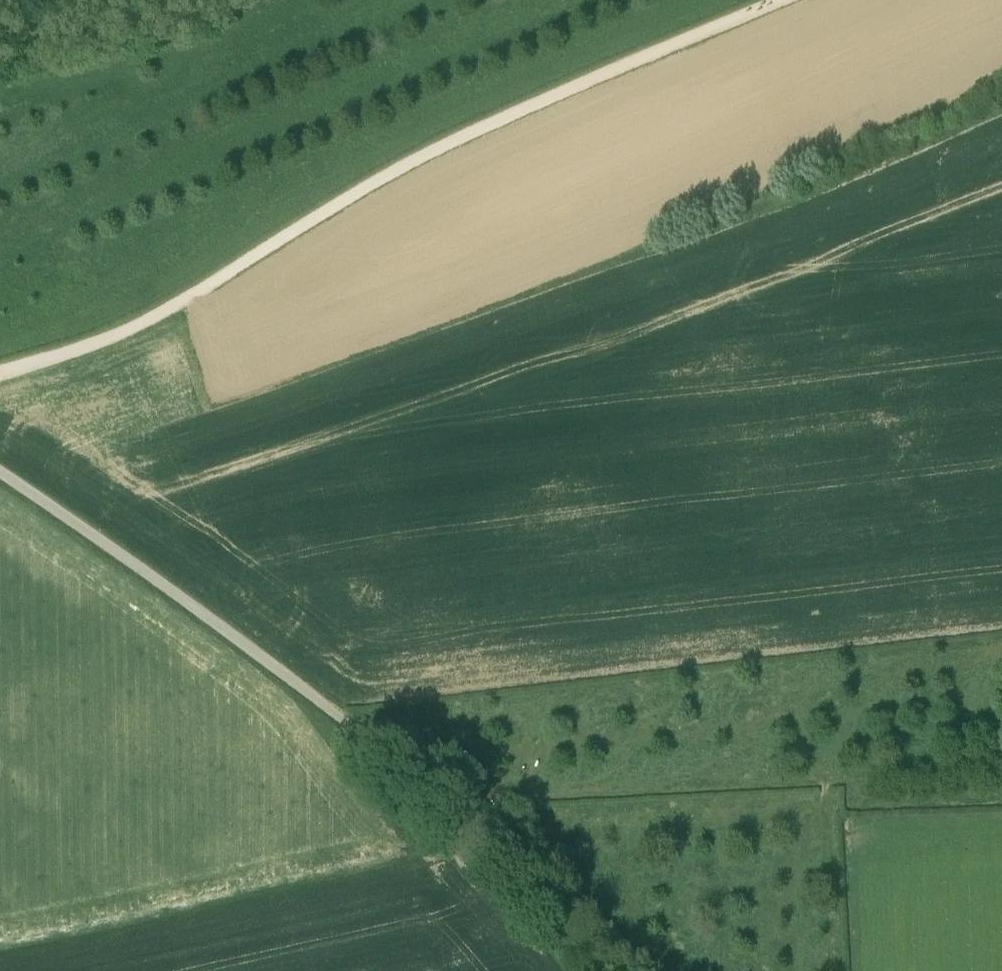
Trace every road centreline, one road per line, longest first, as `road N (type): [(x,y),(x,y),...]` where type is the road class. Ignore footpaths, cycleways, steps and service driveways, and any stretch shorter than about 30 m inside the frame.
road 1 (track): [(781,0),(414,160),(143,323),(0,374)]
road 2 (unclassified): [(622,970),(475,823),(220,625),(0,471)]

